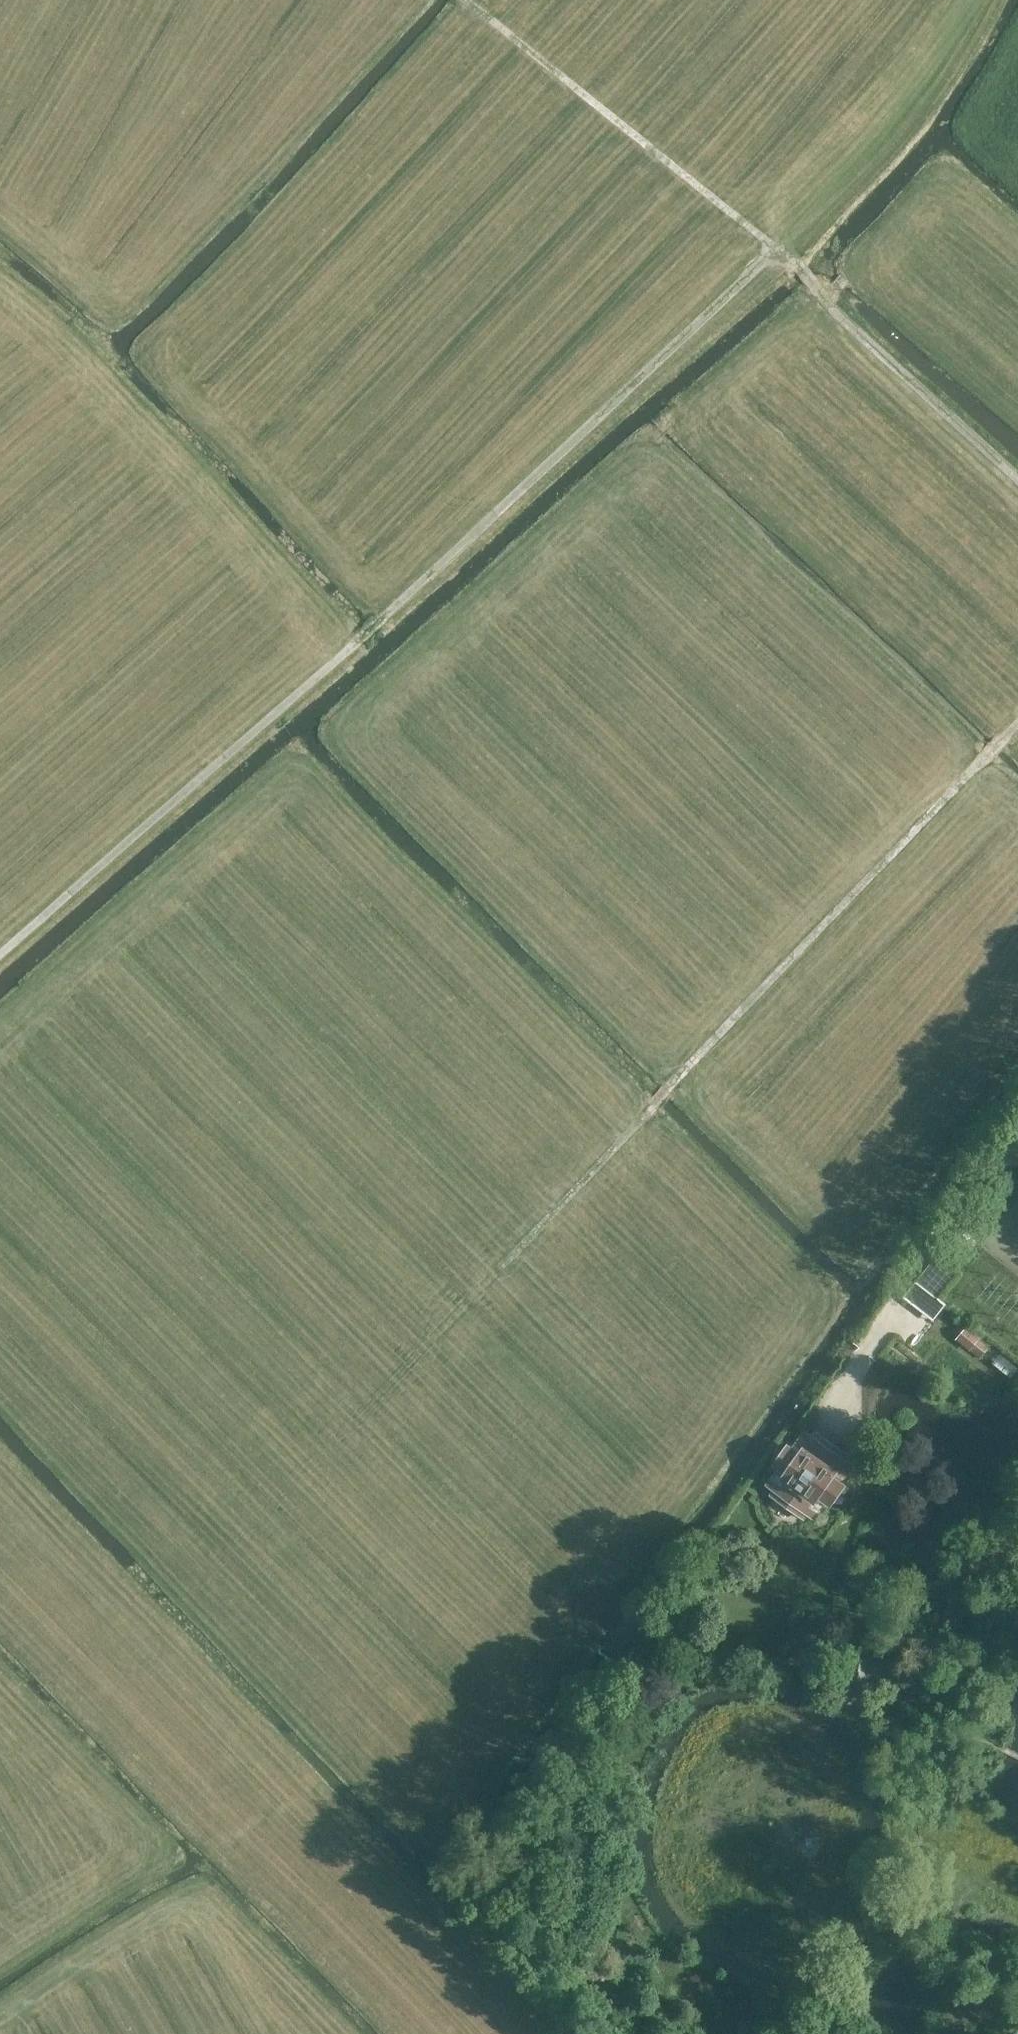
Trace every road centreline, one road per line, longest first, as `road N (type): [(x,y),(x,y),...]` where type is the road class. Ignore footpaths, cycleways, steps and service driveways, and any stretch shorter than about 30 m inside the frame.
road 1 (track): [(0,956),(318,678),(775,250),(825,297),(843,280)]
road 2 (track): [(1017,725),(481,1281)]
road 3 (track): [(469,0),(775,250),(886,122),(968,0)]
road 4 (track): [(1017,478),(825,297)]

